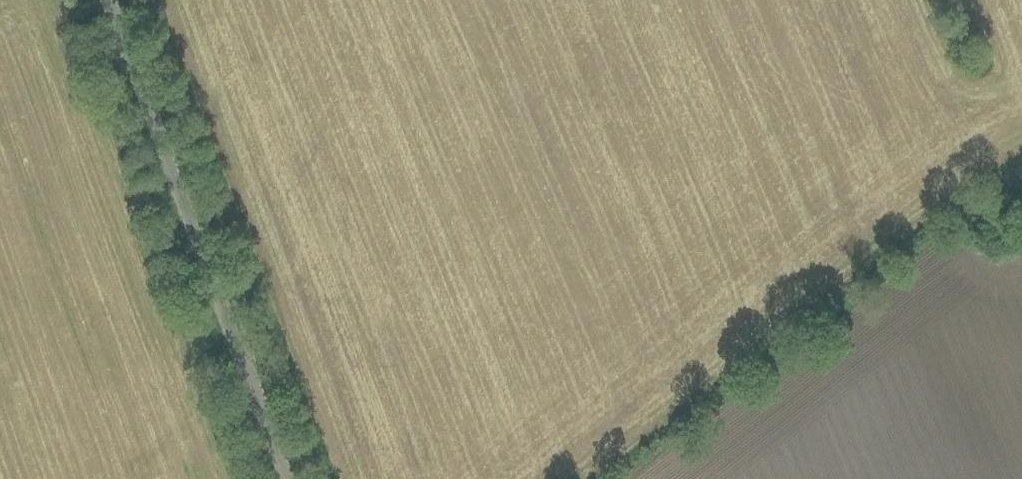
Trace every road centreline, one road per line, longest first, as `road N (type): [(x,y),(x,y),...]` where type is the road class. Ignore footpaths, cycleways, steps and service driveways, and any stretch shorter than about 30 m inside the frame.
road 1 (unclassified): [(288,478),(108,0)]

